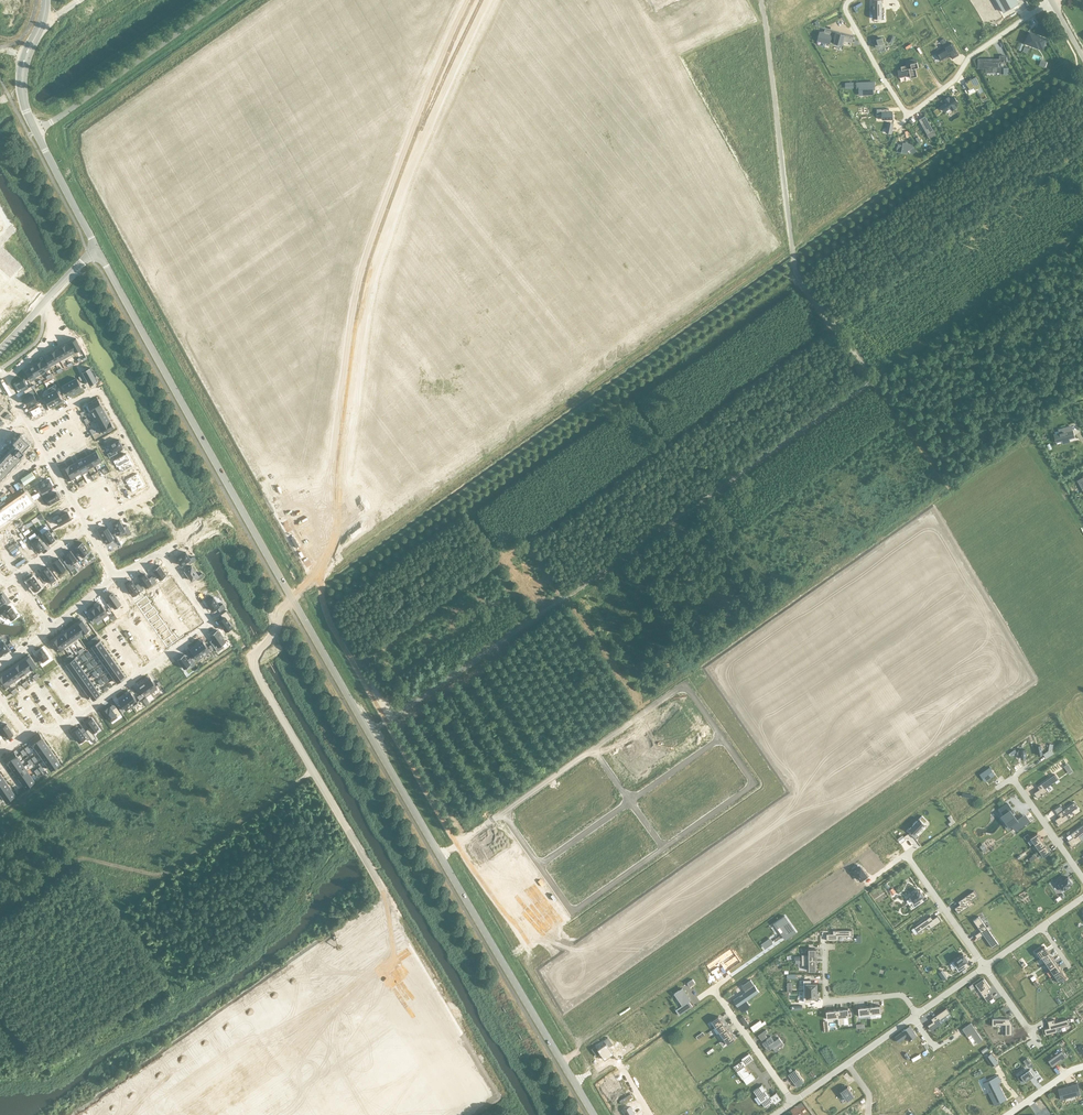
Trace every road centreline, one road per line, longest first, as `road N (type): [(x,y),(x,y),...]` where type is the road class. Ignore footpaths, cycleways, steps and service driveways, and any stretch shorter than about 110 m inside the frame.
road 1 (tertiary): [(122,277),(189,238),(689,25)]
road 2 (tertiary): [(441,857),(243,510)]
road 3 (track): [(314,770),(163,876),(79,858),(0,914)]
road 4 (track): [(317,569),(328,620),(457,845)]
road 5 (tertiary): [(239,503),(119,290)]
road 6 (tertiary): [(111,274),(24,105),(25,56)]
road 7 (residential): [(155,490),(100,388),(30,426)]
road 8 (residential): [(908,117),(956,80),(968,59),(1051,1)]
road 9 (residential): [(593,749),(685,685),(721,736)]
road 10 (tertiary): [(530,1006),(441,857)]
road 11 (residential): [(163,552),(210,623),(140,673)]
road 12 (residential): [(721,736),(755,784),(663,848)]
road 13 (residential): [(663,848),(573,912),(539,865)]
road 14 (residential): [(530,1006),(384,1084)]
road 15 (residential): [(825,950),(828,1000),(899,995),(917,1014)]
road 16 (residential): [(0,663),(115,579)]
road 17 (tertiary): [(0,377),(48,330),(109,289)]
road 18 (residential): [(904,853),(985,967)]
road 19 (residential): [(713,988),(793,1102)]
road 20 (residential): [(853,0),(850,17),(908,117)]
road 21 (tertiary): [(105,279),(45,305),(0,349)]
road 22 (tertiary): [(594,1114),(530,1006)]
road 23 (residential): [(1012,778),(1082,879)]

